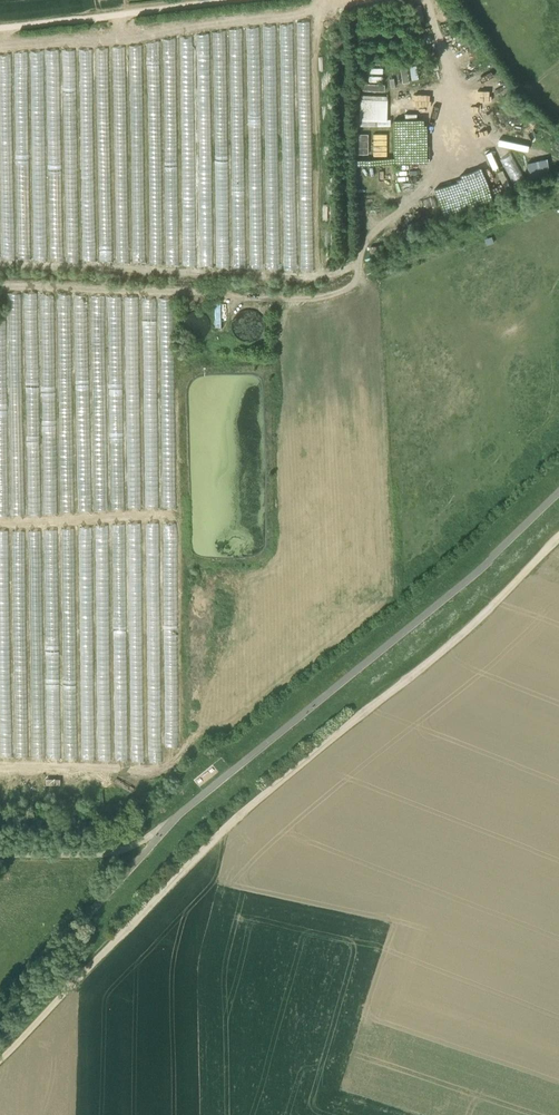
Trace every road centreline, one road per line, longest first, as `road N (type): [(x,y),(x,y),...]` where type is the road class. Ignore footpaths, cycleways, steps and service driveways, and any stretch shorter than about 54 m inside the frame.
road 1 (track): [(558,535),(443,649),(238,816),(70,985)]
road 2 (unclassified): [(0,1057),(70,985),(96,902),(174,814)]
road 3 (unclassified): [(0,28),(226,0)]
road 4 (track): [(0,287),(165,288)]
road 5 (track): [(151,768),(0,770)]

